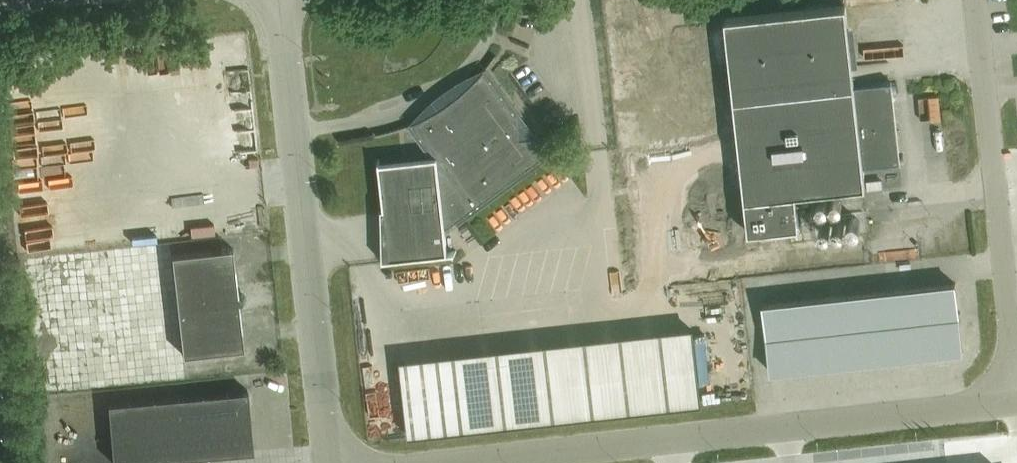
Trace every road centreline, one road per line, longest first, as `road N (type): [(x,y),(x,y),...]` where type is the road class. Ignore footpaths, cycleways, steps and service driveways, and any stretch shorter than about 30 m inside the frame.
road 1 (unclassified): [(502,462),(1016,406)]
road 2 (unclassified): [(329,462),(280,0)]
road 3 (unclassified): [(978,0),(1016,377)]

